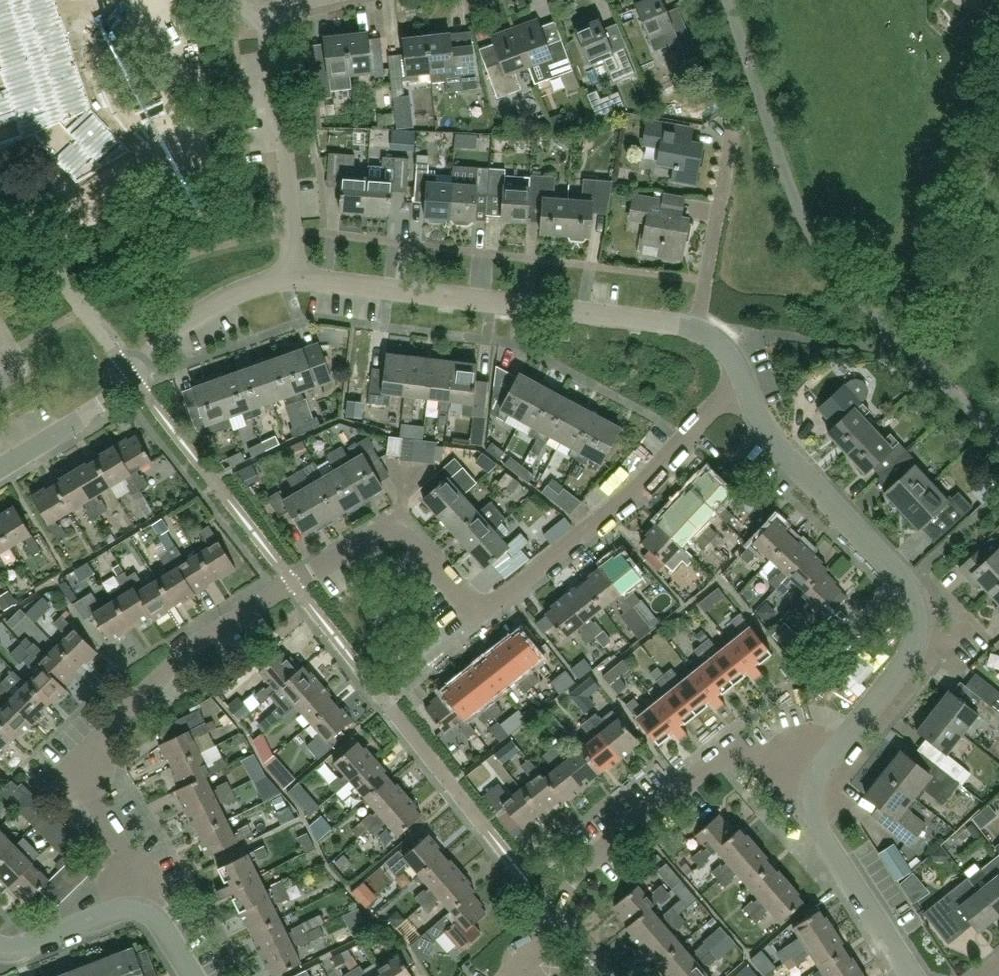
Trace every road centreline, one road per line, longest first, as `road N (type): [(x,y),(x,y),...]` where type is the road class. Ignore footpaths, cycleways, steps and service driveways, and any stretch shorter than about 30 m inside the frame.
road 1 (residential): [(138,910),(131,864),(90,792),(88,751),(218,629),(398,526),(469,604),(485,609)]
road 2 (unclassified): [(998,440),(856,297),(803,218),(729,0)]
road 3 (unclassified): [(818,773),(914,646),(916,608),(907,584),(782,451),(743,378)]
road 4 (residential): [(513,975),(545,936),(572,879),(738,745),(818,773)]
road 5 (unclassified): [(297,279),(699,329)]
road 6 (unclassified): [(0,469),(88,414),(187,323),(253,285),(297,279)]
road 7 (residential): [(485,609),(626,498),(743,378)]
road 8 (residential): [(297,279),(269,7)]
road 9 (unclassified): [(911,975),(832,856),(815,818),(818,773)]
road 10 (unclassified): [(138,910),(16,953),(0,950)]

